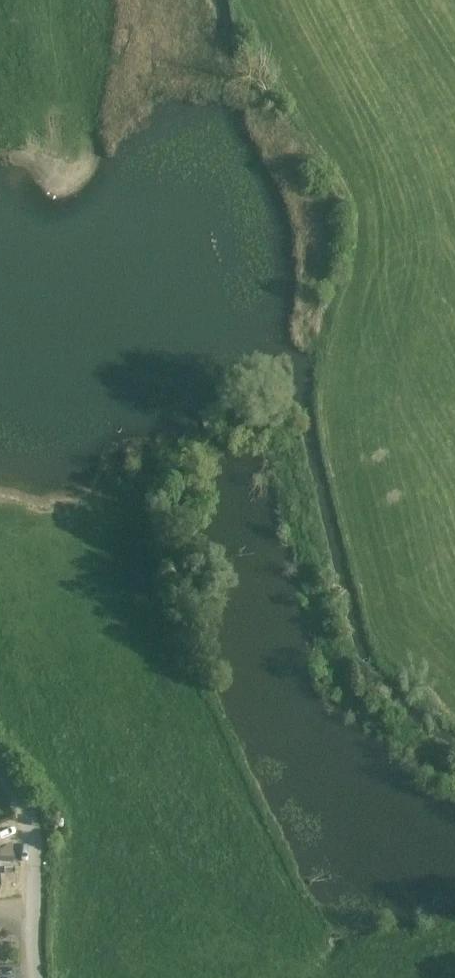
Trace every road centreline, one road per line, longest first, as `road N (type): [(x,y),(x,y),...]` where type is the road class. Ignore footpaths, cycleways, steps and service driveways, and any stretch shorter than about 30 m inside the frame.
road 1 (residential): [(35,977),(34,825),(0,783)]

